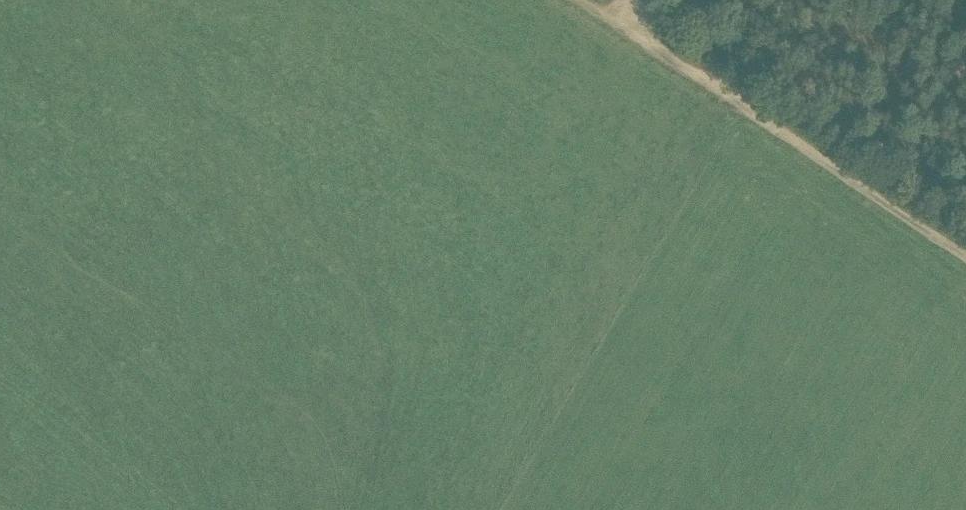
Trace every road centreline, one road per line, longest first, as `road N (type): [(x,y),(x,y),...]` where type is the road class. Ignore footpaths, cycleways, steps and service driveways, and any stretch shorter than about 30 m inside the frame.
road 1 (track): [(965,249),(727,93)]
road 2 (track): [(727,93),(587,0)]

